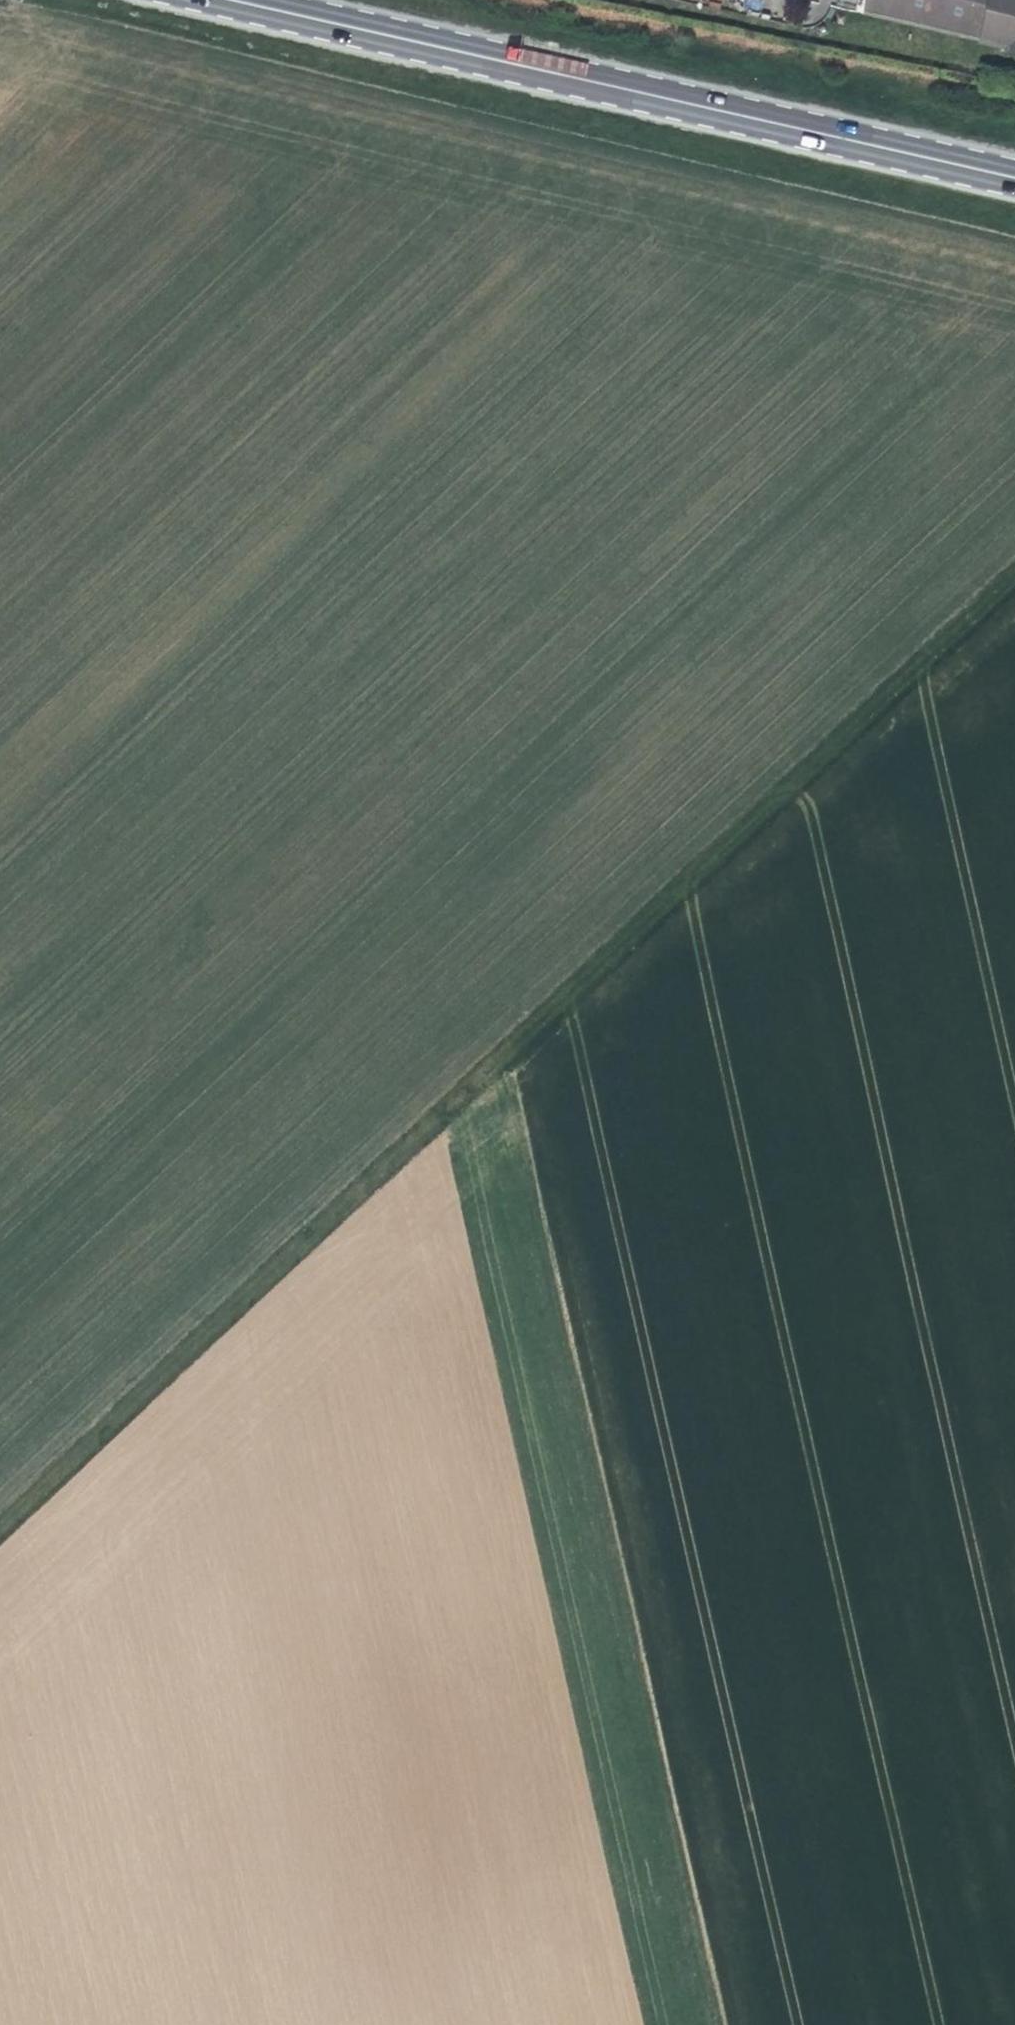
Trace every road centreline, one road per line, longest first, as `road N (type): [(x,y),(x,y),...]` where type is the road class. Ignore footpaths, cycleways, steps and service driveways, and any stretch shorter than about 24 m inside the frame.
road 1 (track): [(1014,583),(0,1534)]
road 2 (primary): [(229,0),(1014,179)]

